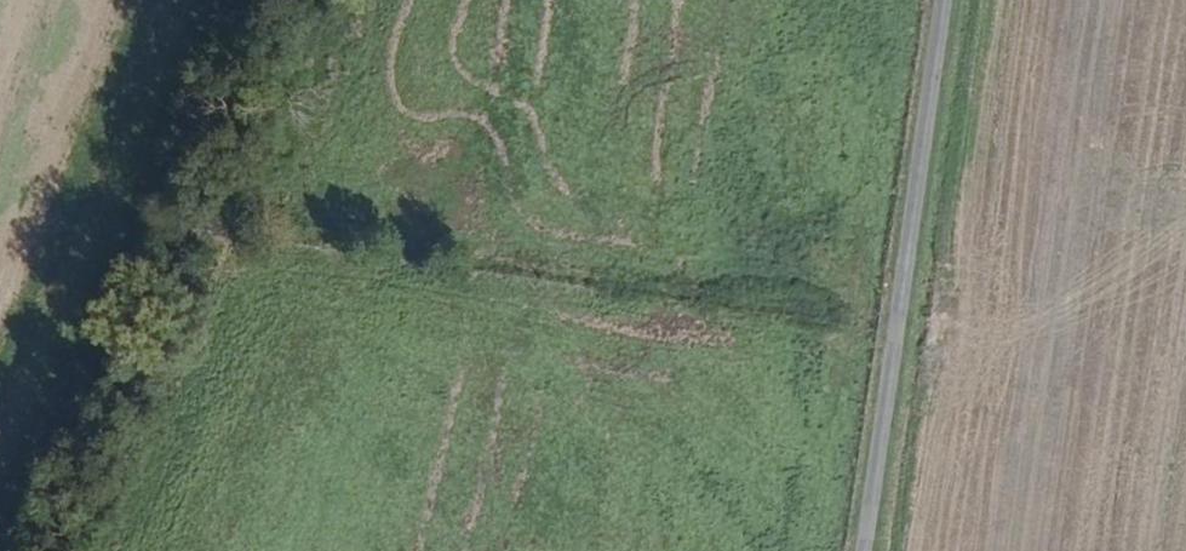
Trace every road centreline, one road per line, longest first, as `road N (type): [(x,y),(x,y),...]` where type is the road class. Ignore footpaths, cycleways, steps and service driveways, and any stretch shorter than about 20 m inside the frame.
road 1 (unclassified): [(856,550),(933,0)]

